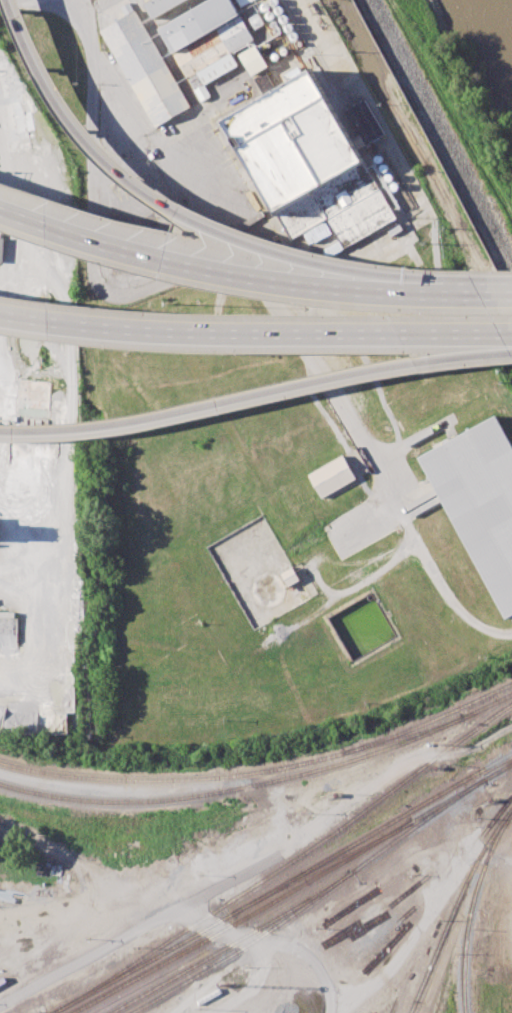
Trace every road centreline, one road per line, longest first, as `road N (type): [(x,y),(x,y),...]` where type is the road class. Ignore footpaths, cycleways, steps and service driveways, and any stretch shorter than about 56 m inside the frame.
road 1 (motorway): [(438,295),(238,239),(113,170),(35,66),(12,0)]
road 2 (motorway): [(0,314),(232,332),(511,331)]
road 3 (motorway): [(438,295),(273,284),(126,252),(0,208)]
road 4 (motorway): [(97,426),(511,336)]

